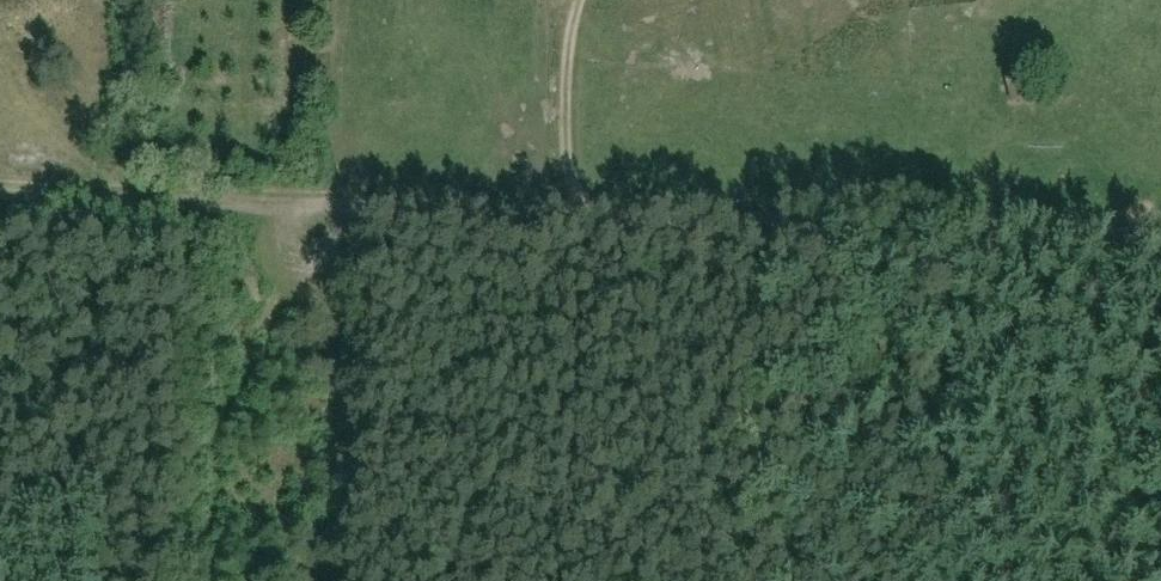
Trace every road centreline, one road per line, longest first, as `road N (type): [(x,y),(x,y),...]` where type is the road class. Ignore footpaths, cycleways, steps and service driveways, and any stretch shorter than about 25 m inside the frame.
road 1 (track): [(1160,218),(659,198),(0,195)]
road 2 (track): [(1160,290),(1135,580)]
road 3 (track): [(577,200),(575,12),(581,0)]

